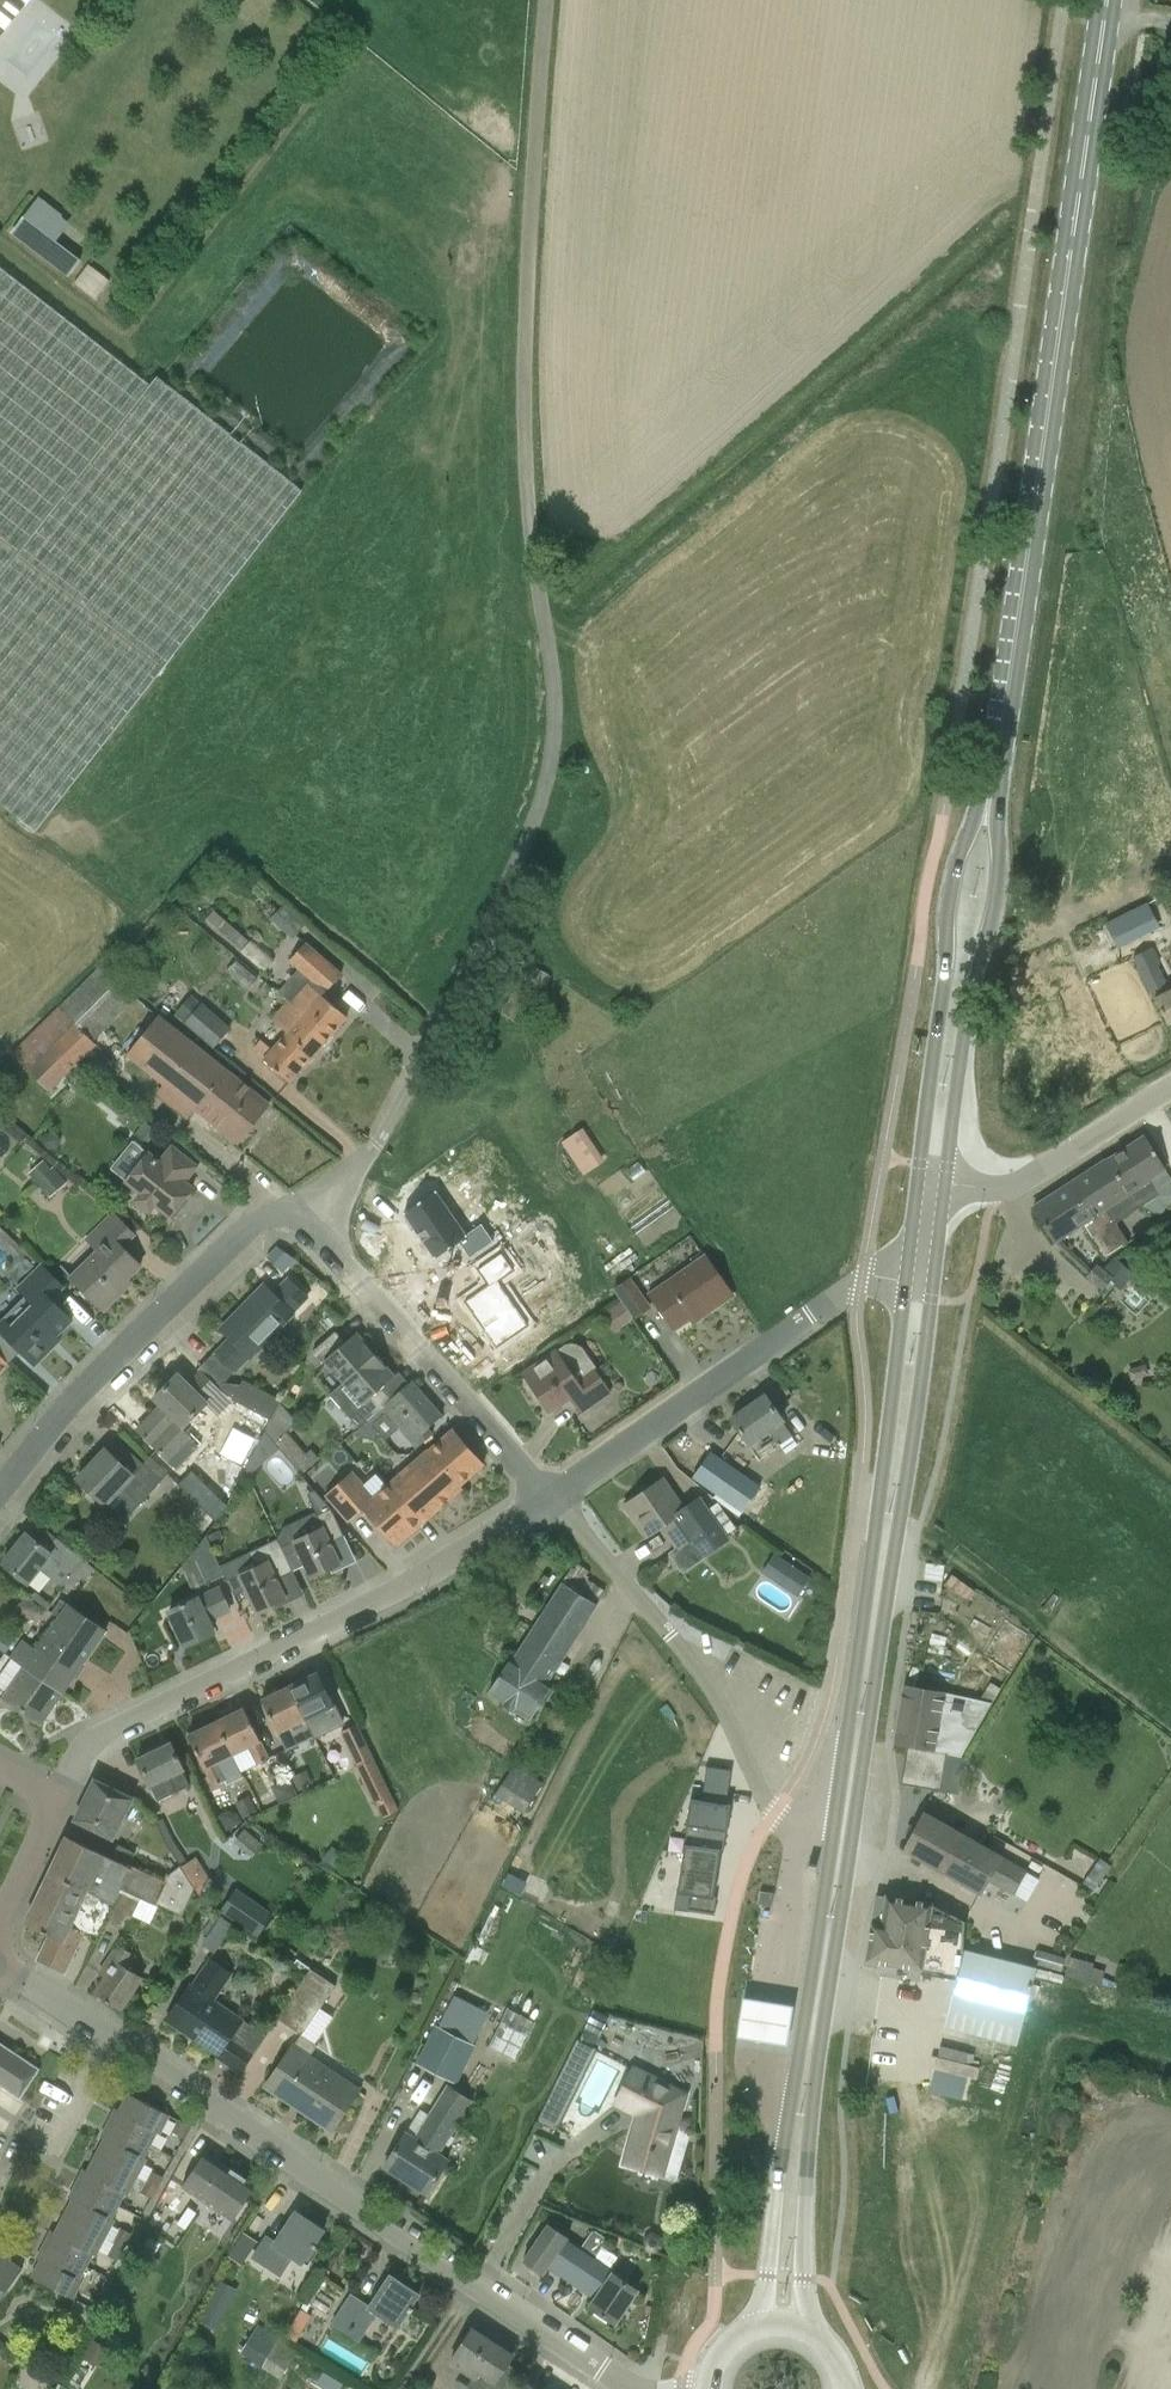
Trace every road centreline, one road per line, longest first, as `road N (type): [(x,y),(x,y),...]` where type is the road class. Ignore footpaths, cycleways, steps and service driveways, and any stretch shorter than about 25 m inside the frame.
road 1 (residential): [(328,1213),(374,1145),(492,916),(534,822),(552,740),(522,376),(546,0)]
road 2 (primary): [(990,791),(1106,0)]
road 3 (residential): [(114,2042),(632,2388)]
road 4 (tertiary): [(58,1800),(85,1743),(413,1585),(551,1500)]
road 5 (primary): [(906,1281),(834,1826)]
road 6 (primary): [(855,1828),(933,1284)]
road 7 (primary): [(834,1826),(762,2327)]
road 8 (primary): [(805,2329),(816,2074),(855,1828)]
road 9 (unclassified): [(834,1826),(775,1818),(688,1659),(551,1500)]
road 10 (residential): [(0,1494),(76,1399),(262,1217),(328,1213)]
road 11 (tertiary): [(551,1500),(860,1282),(906,1281)]
road 12 (primary): [(947,1184),(975,973),(1000,899),(990,791)]
road 13 (primary): [(990,791),(948,893),(918,1180)]
road 14 (residential): [(551,1500),(344,1265),(328,1213)]
road 15 (tertiary): [(994,1190),(1034,1173),(1170,1088)]
road 16 (residential): [(0,1966),(114,2042)]
road 17 (tertiary): [(0,1922),(58,1800)]
road 18 (residential): [(57,2155),(114,2042)]

